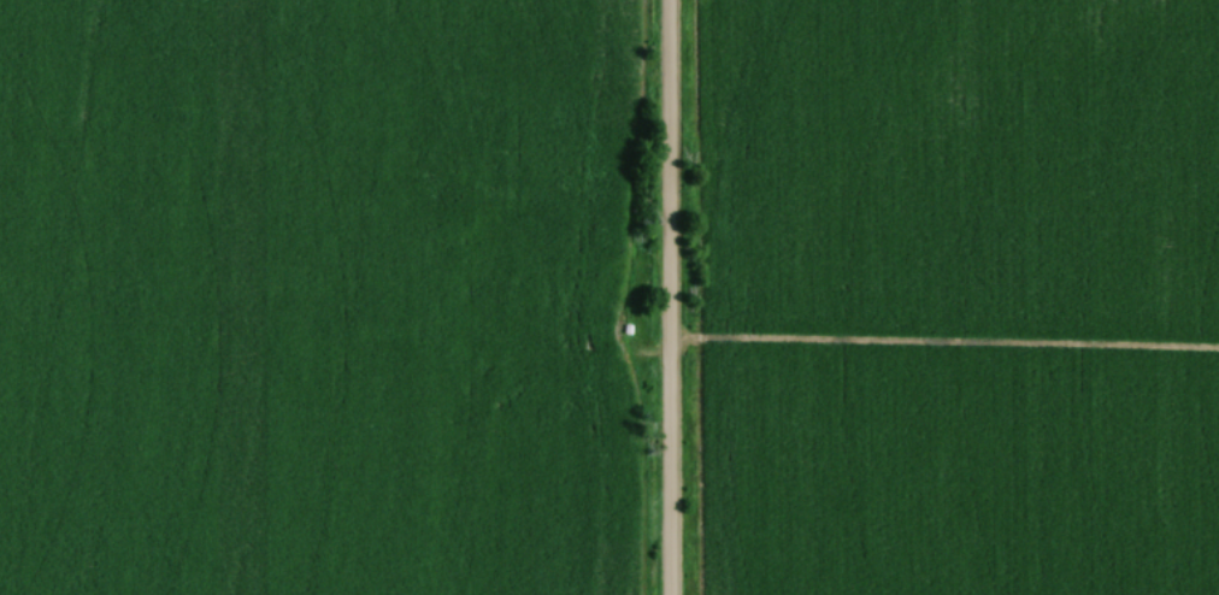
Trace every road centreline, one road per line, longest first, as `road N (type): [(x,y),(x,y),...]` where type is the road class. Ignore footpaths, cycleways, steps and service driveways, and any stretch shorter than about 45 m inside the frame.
road 1 (residential): [(662,594),(662,0)]

